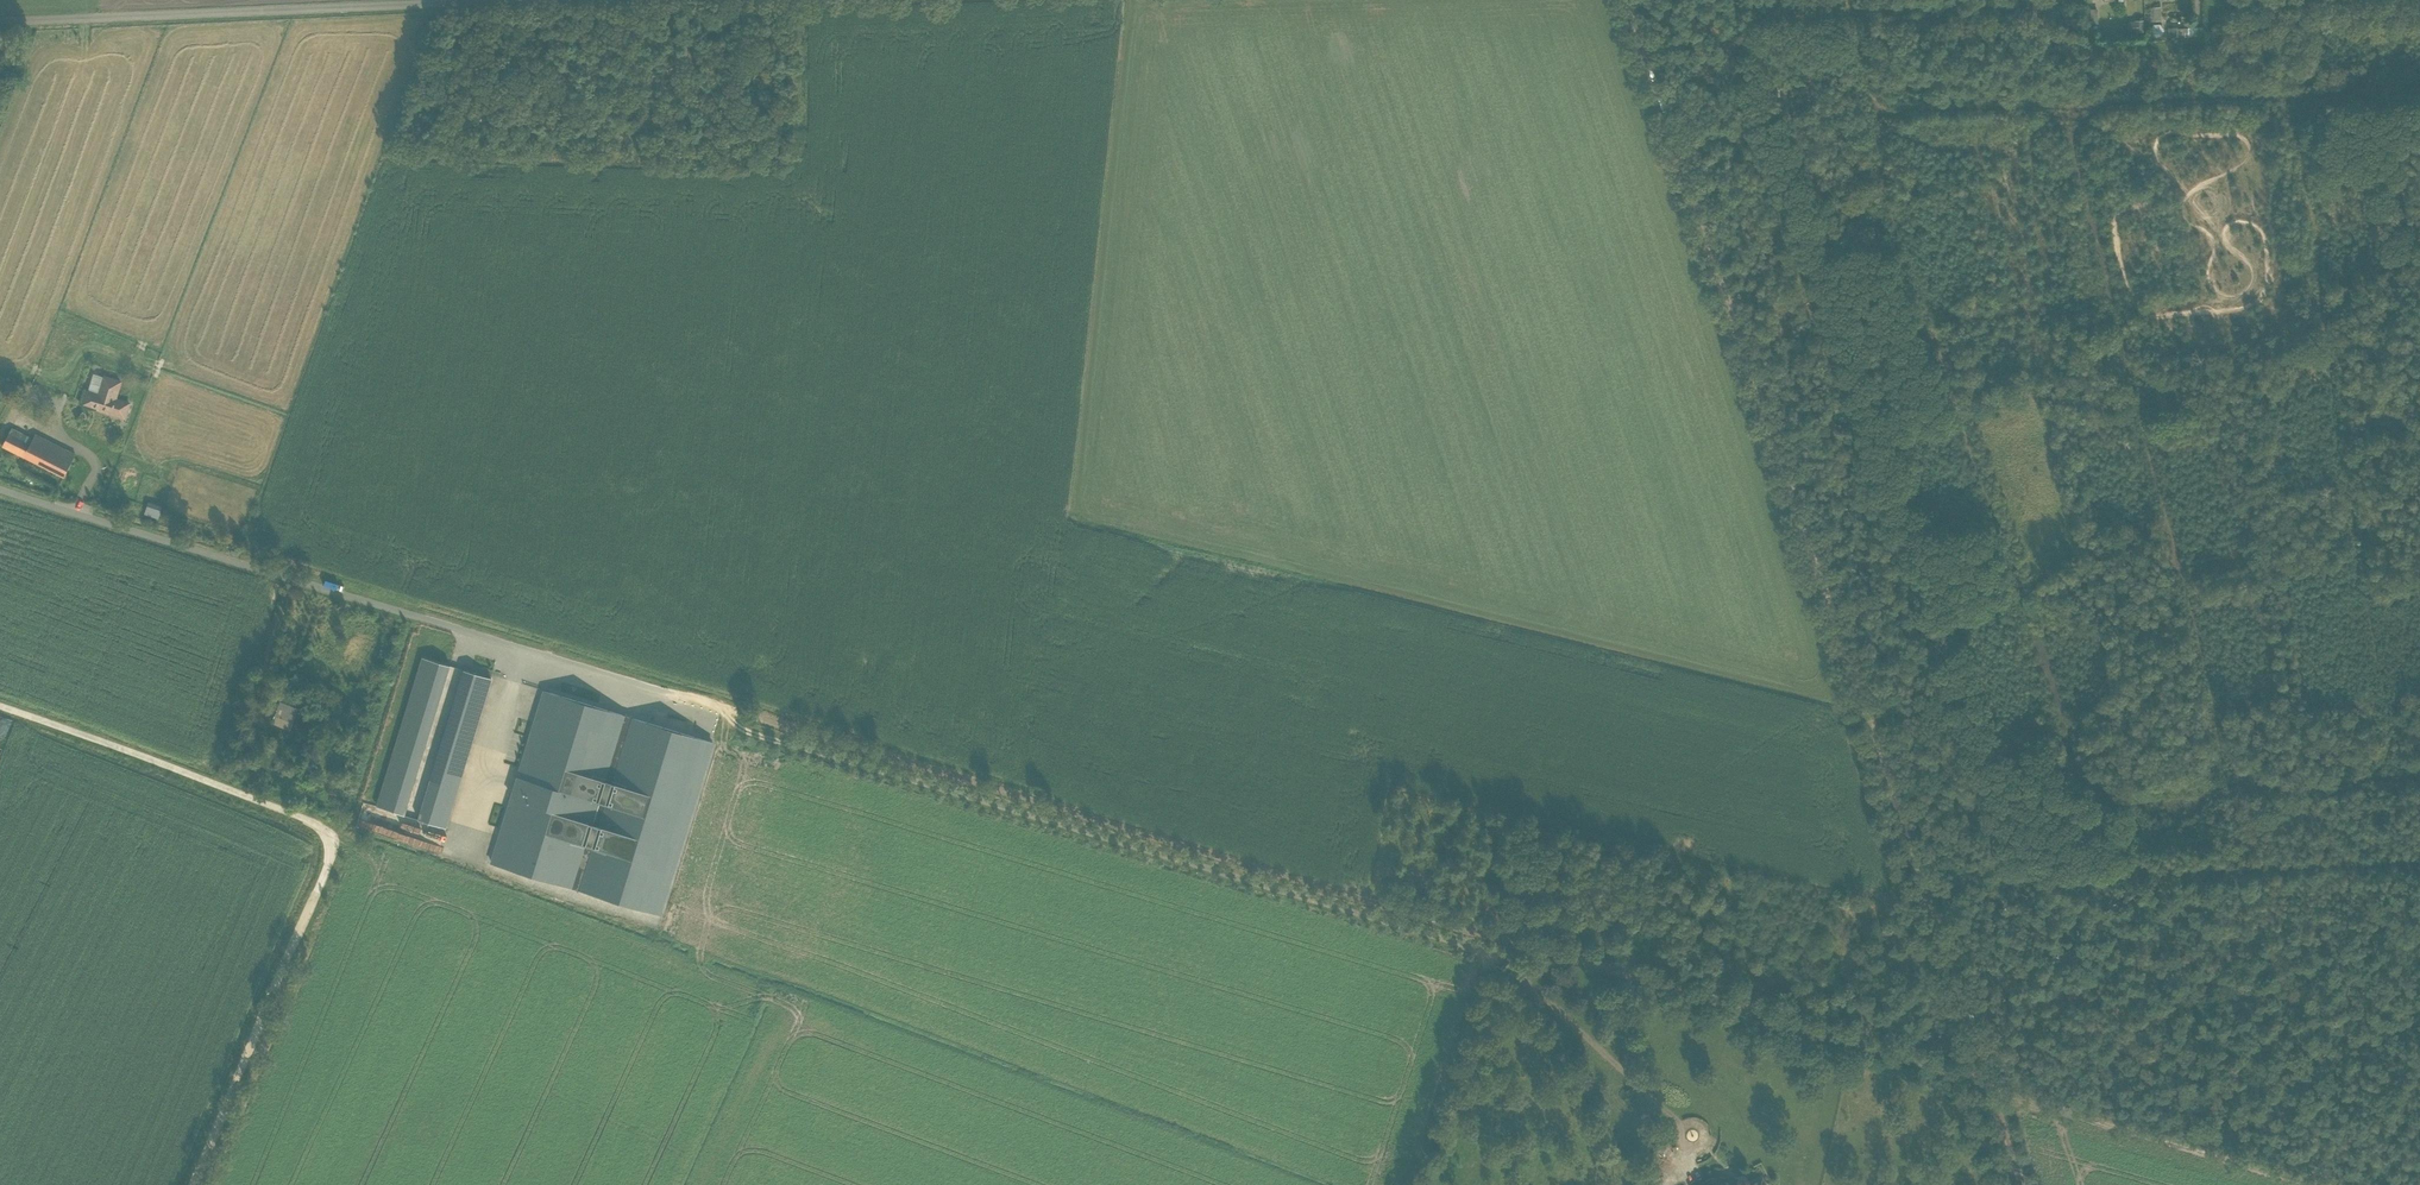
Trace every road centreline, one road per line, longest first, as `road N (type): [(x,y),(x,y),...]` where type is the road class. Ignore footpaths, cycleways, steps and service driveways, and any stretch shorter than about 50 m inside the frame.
road 1 (track): [(1990,1083),(1627,0)]
road 2 (track): [(2062,109),(2165,168),(2170,181),(2165,195),(2115,219),(2133,305),(2149,315),(2233,314),(2261,301),(2267,260),(2257,226),(2231,223),(2224,231),(2253,272),(2251,288),(2236,297),(2218,294),(2207,285),(2215,241),(2181,210),(2200,187),(2237,168),(2250,146),(2241,136),(2177,131),(2159,134),(2155,147)]
road 3 (track): [(678,696),(1492,936)]
road 4 (track): [(191,1184),(326,871),(326,838),(303,818),(0,706)]
road 5 (unclassified): [(0,489),(678,696)]
road 6 (track): [(1492,936),(1990,1083)]
road 7 (unclassified): [(514,0),(0,21)]
road 8 (track): [(1409,1184),(1492,936)]

